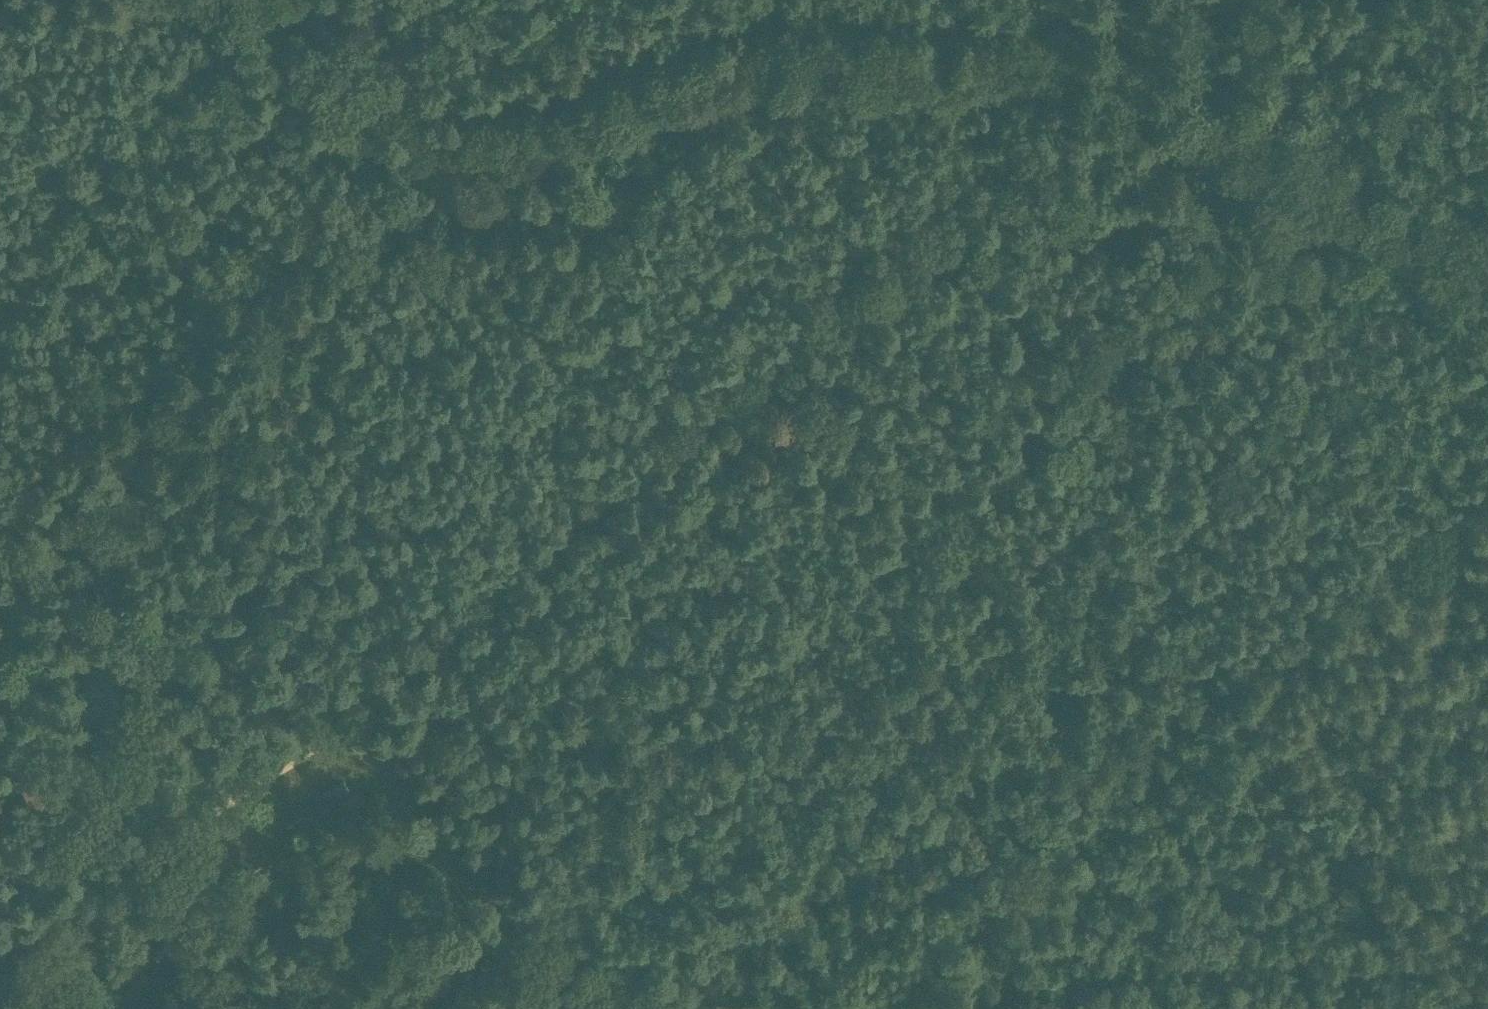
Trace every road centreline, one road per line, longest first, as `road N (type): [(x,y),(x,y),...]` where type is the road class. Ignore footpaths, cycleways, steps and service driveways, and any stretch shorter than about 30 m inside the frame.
road 1 (track): [(1126,60),(493,579),(401,658),(333,735)]
road 2 (track): [(678,1008),(574,974),(493,917),(382,775),(333,735)]
road 3 (track): [(333,735),(86,529),(0,487)]
road 4 (track): [(333,735),(153,853),(0,981)]

